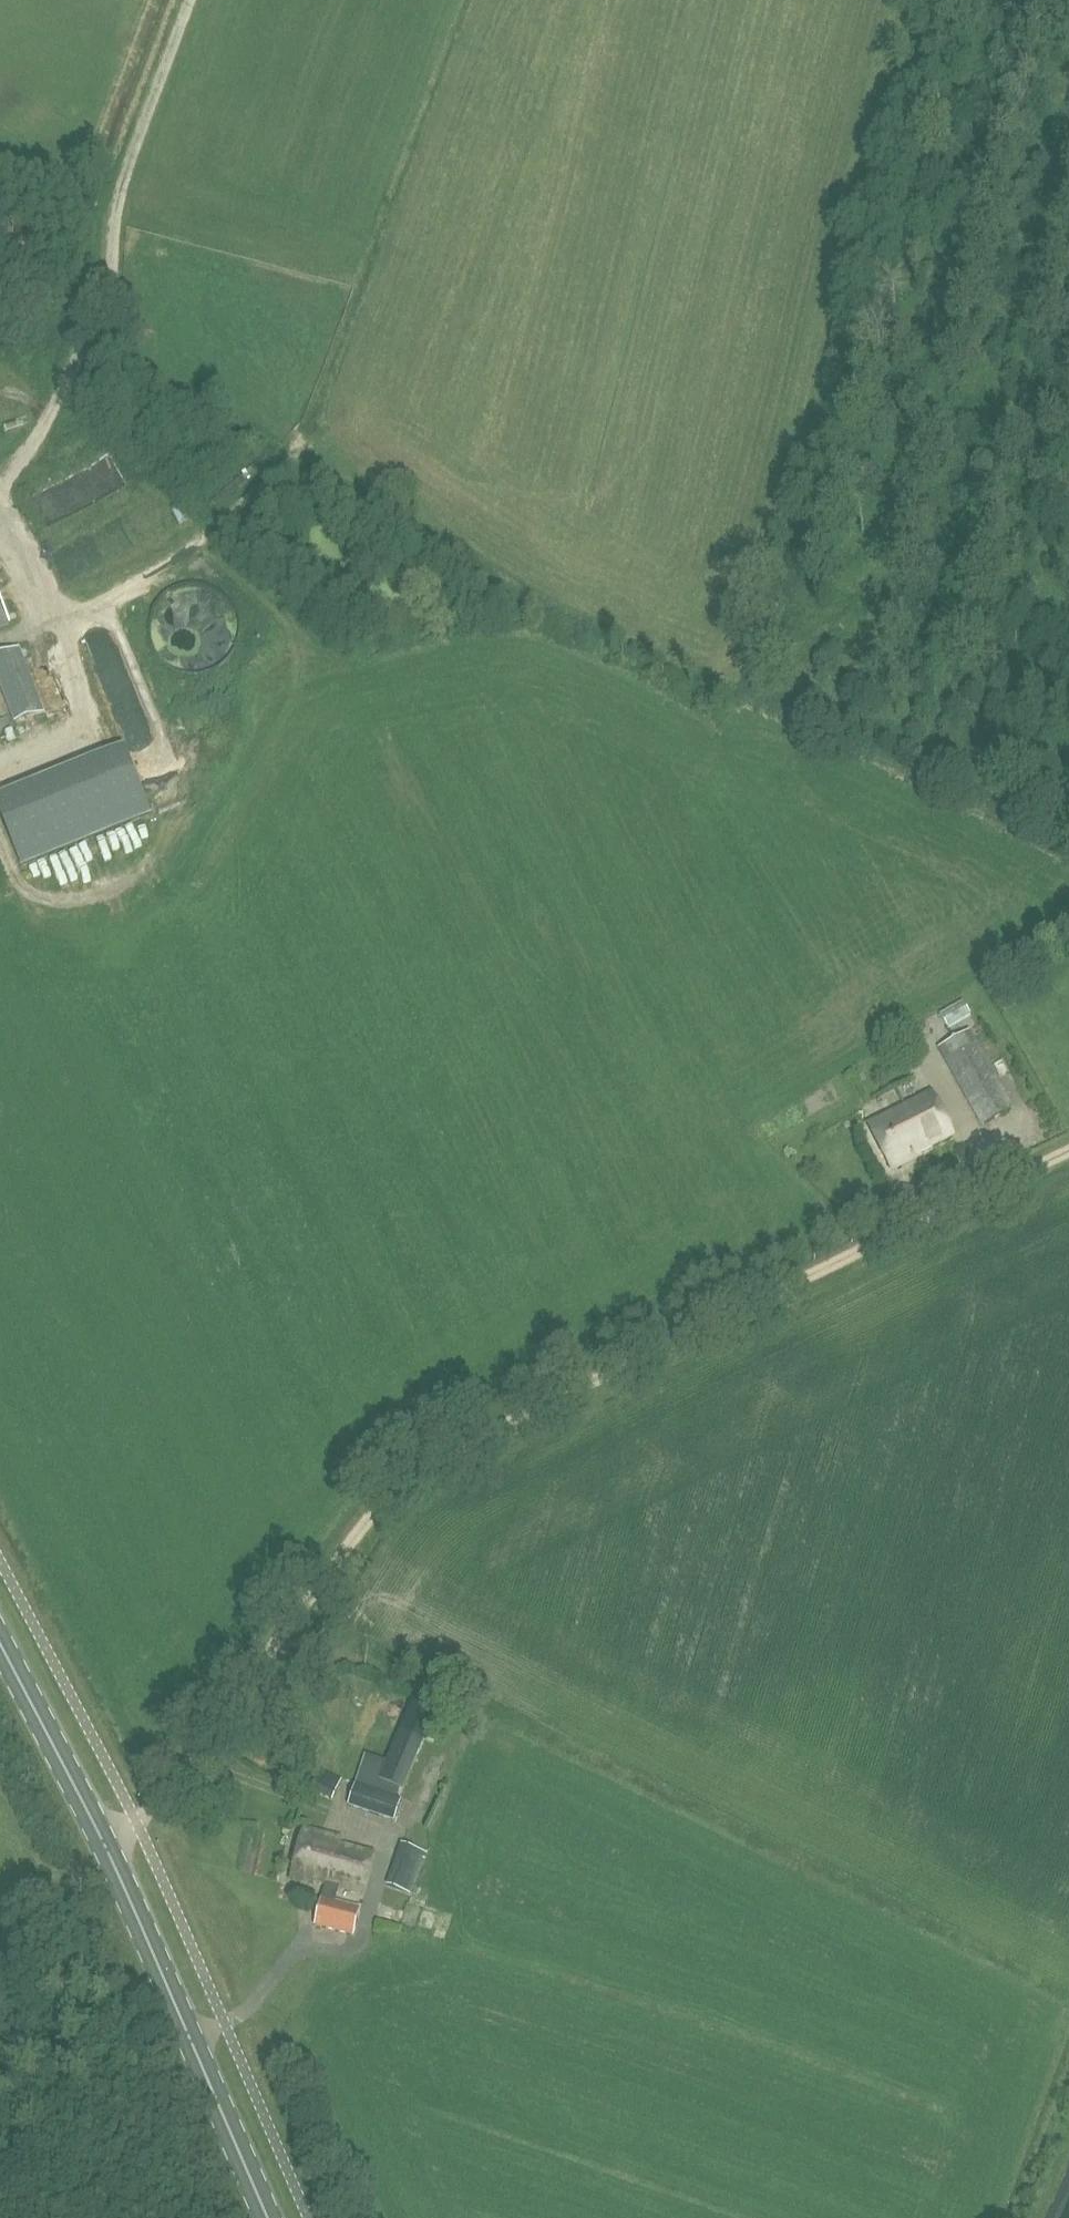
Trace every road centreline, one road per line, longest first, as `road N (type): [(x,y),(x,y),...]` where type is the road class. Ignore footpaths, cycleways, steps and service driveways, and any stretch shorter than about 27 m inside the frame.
road 1 (track): [(206,1737),(376,1509),(428,1462),(1068,1149)]
road 2 (track): [(188,0),(121,175),(95,325),(0,492)]
road 3 (primary): [(268,2217),(102,1839)]
road 4 (primary): [(102,1839),(0,1642)]
road 5 (unclassified): [(102,1839),(155,1802),(206,1737)]

